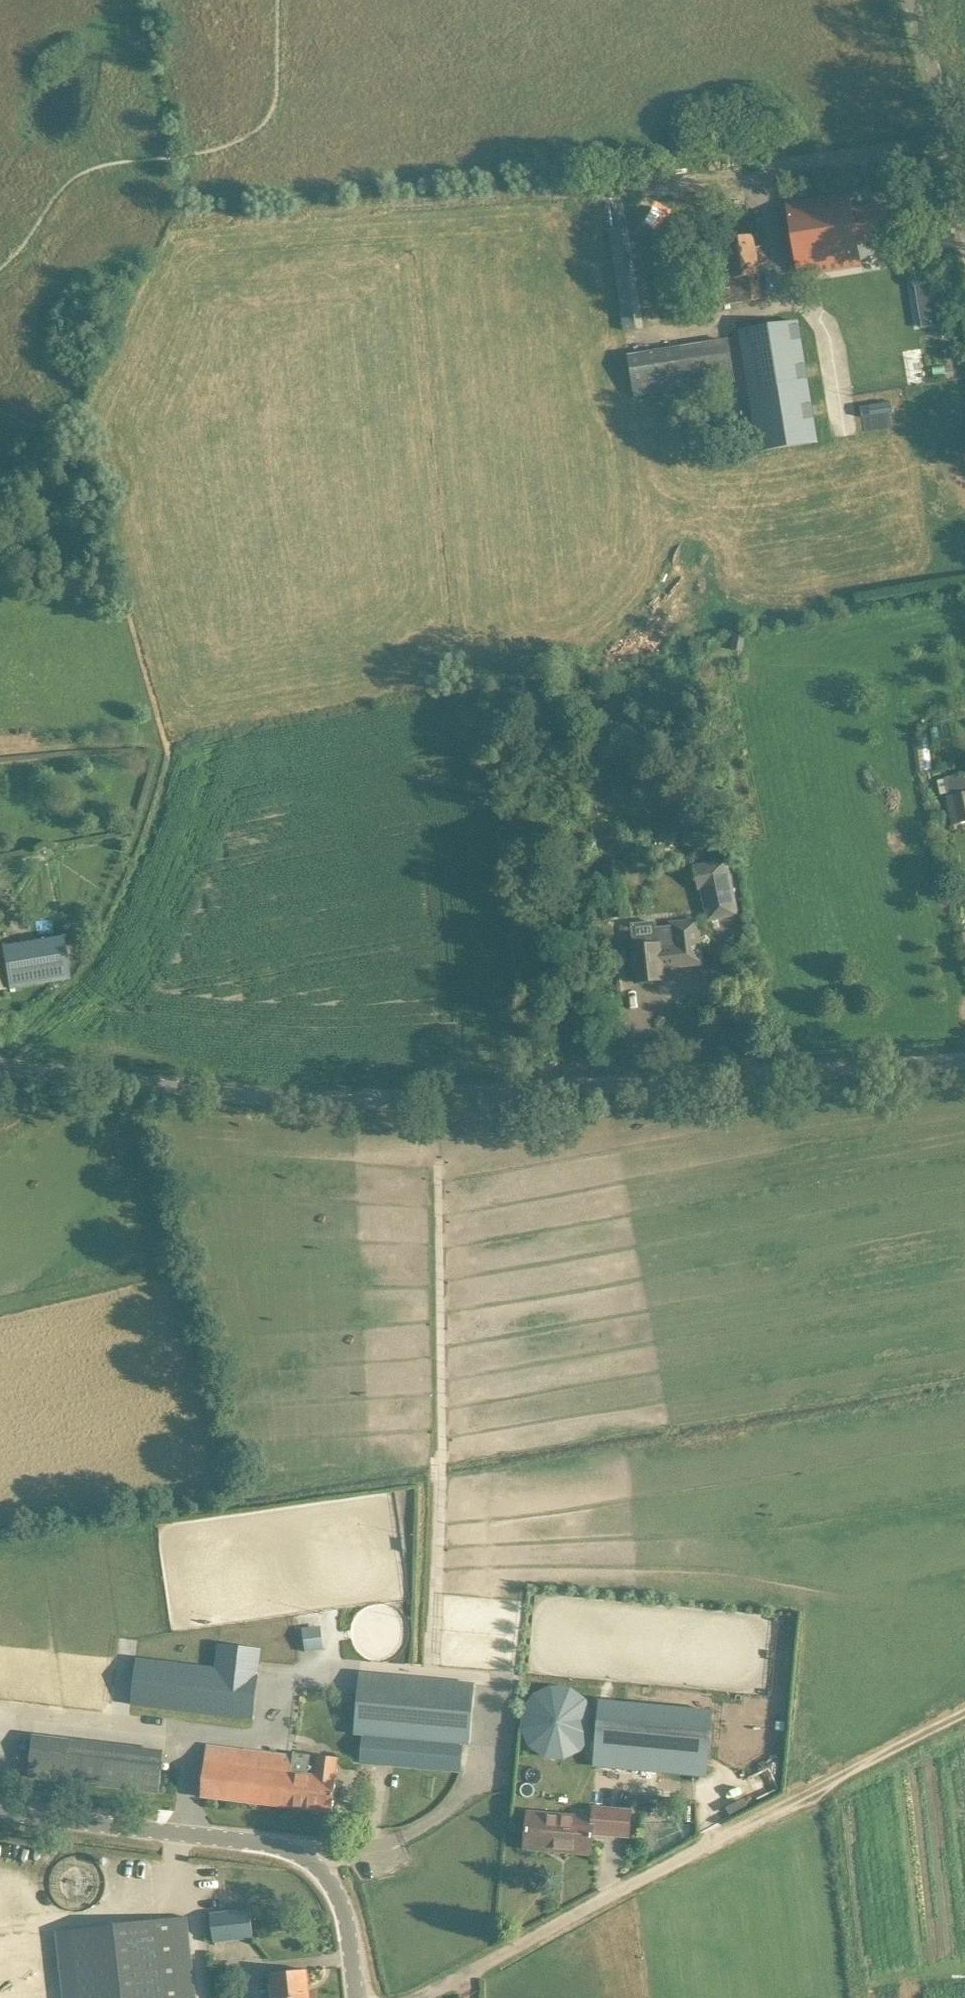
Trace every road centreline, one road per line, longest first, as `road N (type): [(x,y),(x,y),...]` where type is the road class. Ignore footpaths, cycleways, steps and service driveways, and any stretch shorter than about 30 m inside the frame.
road 1 (unclassified): [(0,1072),(268,1103),(487,1102),(964,1071)]
road 2 (track): [(401,1997),(964,1711)]
road 3 (unclassified): [(344,1997),(326,1891),(282,1855),(0,1819)]
road 4 (unclassified): [(964,298),(899,0)]

